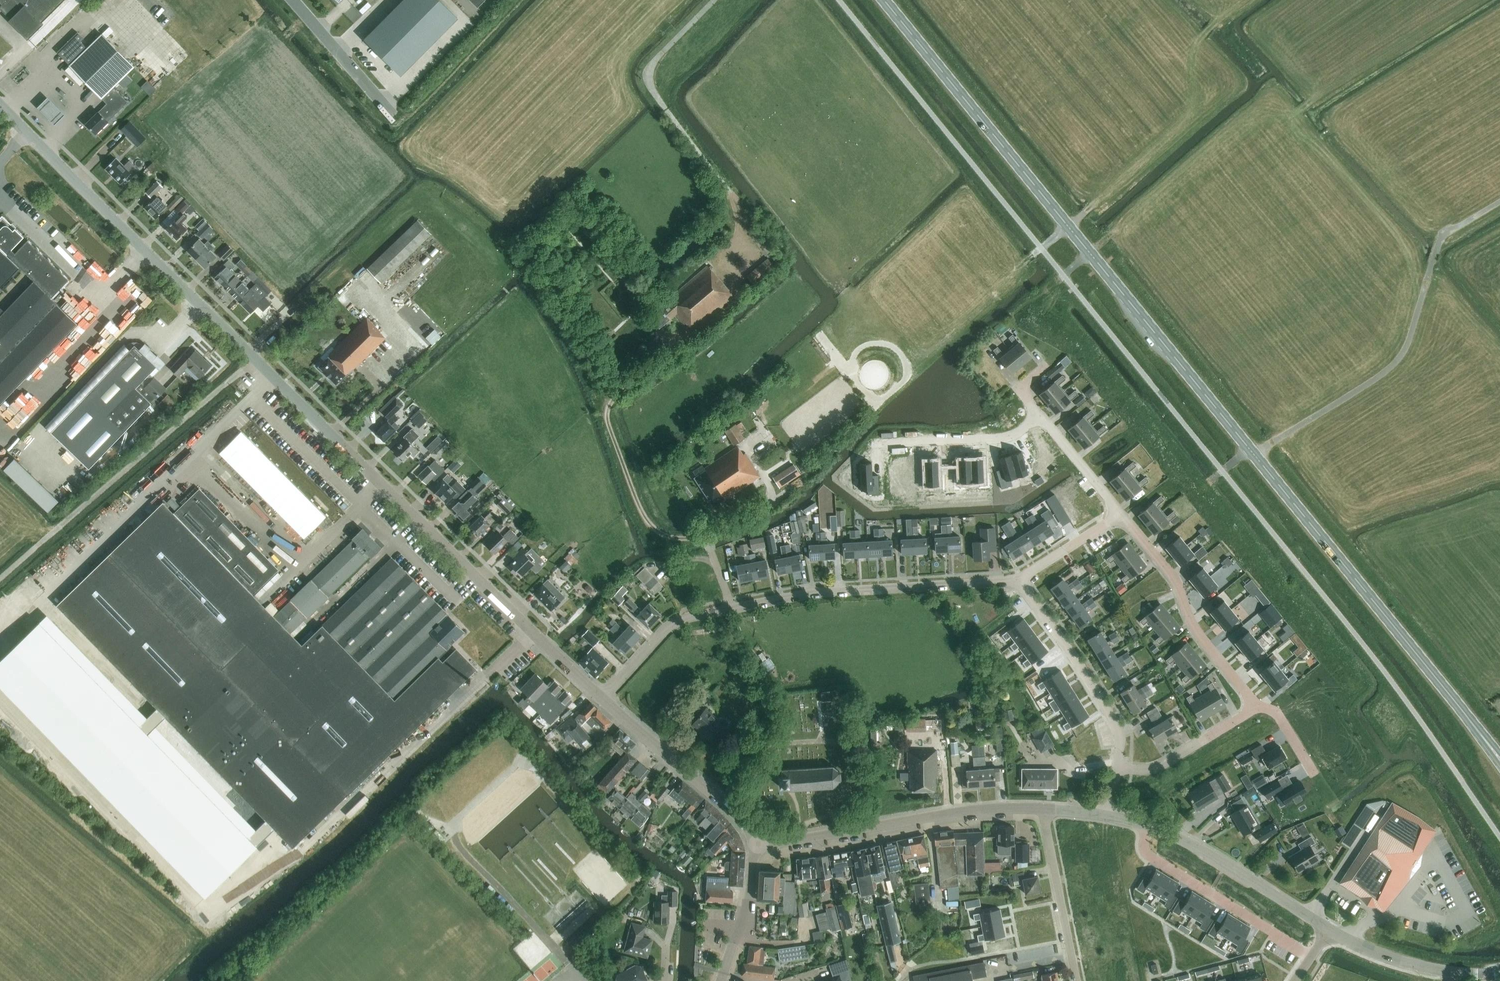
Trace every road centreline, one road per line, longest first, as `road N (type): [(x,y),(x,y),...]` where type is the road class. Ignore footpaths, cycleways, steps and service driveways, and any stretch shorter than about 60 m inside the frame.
road 1 (primary): [(1484,738),(883,0)]
road 2 (tertiary): [(602,699),(258,359)]
road 3 (tertiary): [(258,359),(0,105)]
road 4 (unclassified): [(0,579),(258,359)]
road 5 (track): [(710,539),(670,541),(657,531),(609,427),(616,397),(691,339)]
road 6 (tertiary): [(754,845),(999,809),(1045,810)]
road 7 (residential): [(731,608),(818,593),(1019,580)]
road 8 (residential): [(1120,515),(1173,578),(1194,631),(1256,708)]
road 9 (residential): [(1311,957),(1152,859),(1144,845),(1149,827)]
road 10 (residential): [(1117,768),(1115,725),(1019,580)]
road 11 (tertiary): [(754,845),(740,817),(602,699)]
road 12 (tertiary): [(1328,931),(1205,849),(1149,827)]
road 13 (tertiary): [(1494,974),(1410,965),(1328,931)]
road 14 (residential): [(1076,980),(1045,810)]
road 15 (residential): [(602,699),(672,626),(731,608)]
road 16 (residential): [(1117,768),(1168,763),(1256,708)]
road 17 (unclassified): [(293,0),(392,113)]
road 18 (tertiary): [(723,980),(749,906),(754,845)]
road 19 (residential): [(1041,416),(1120,515)]

